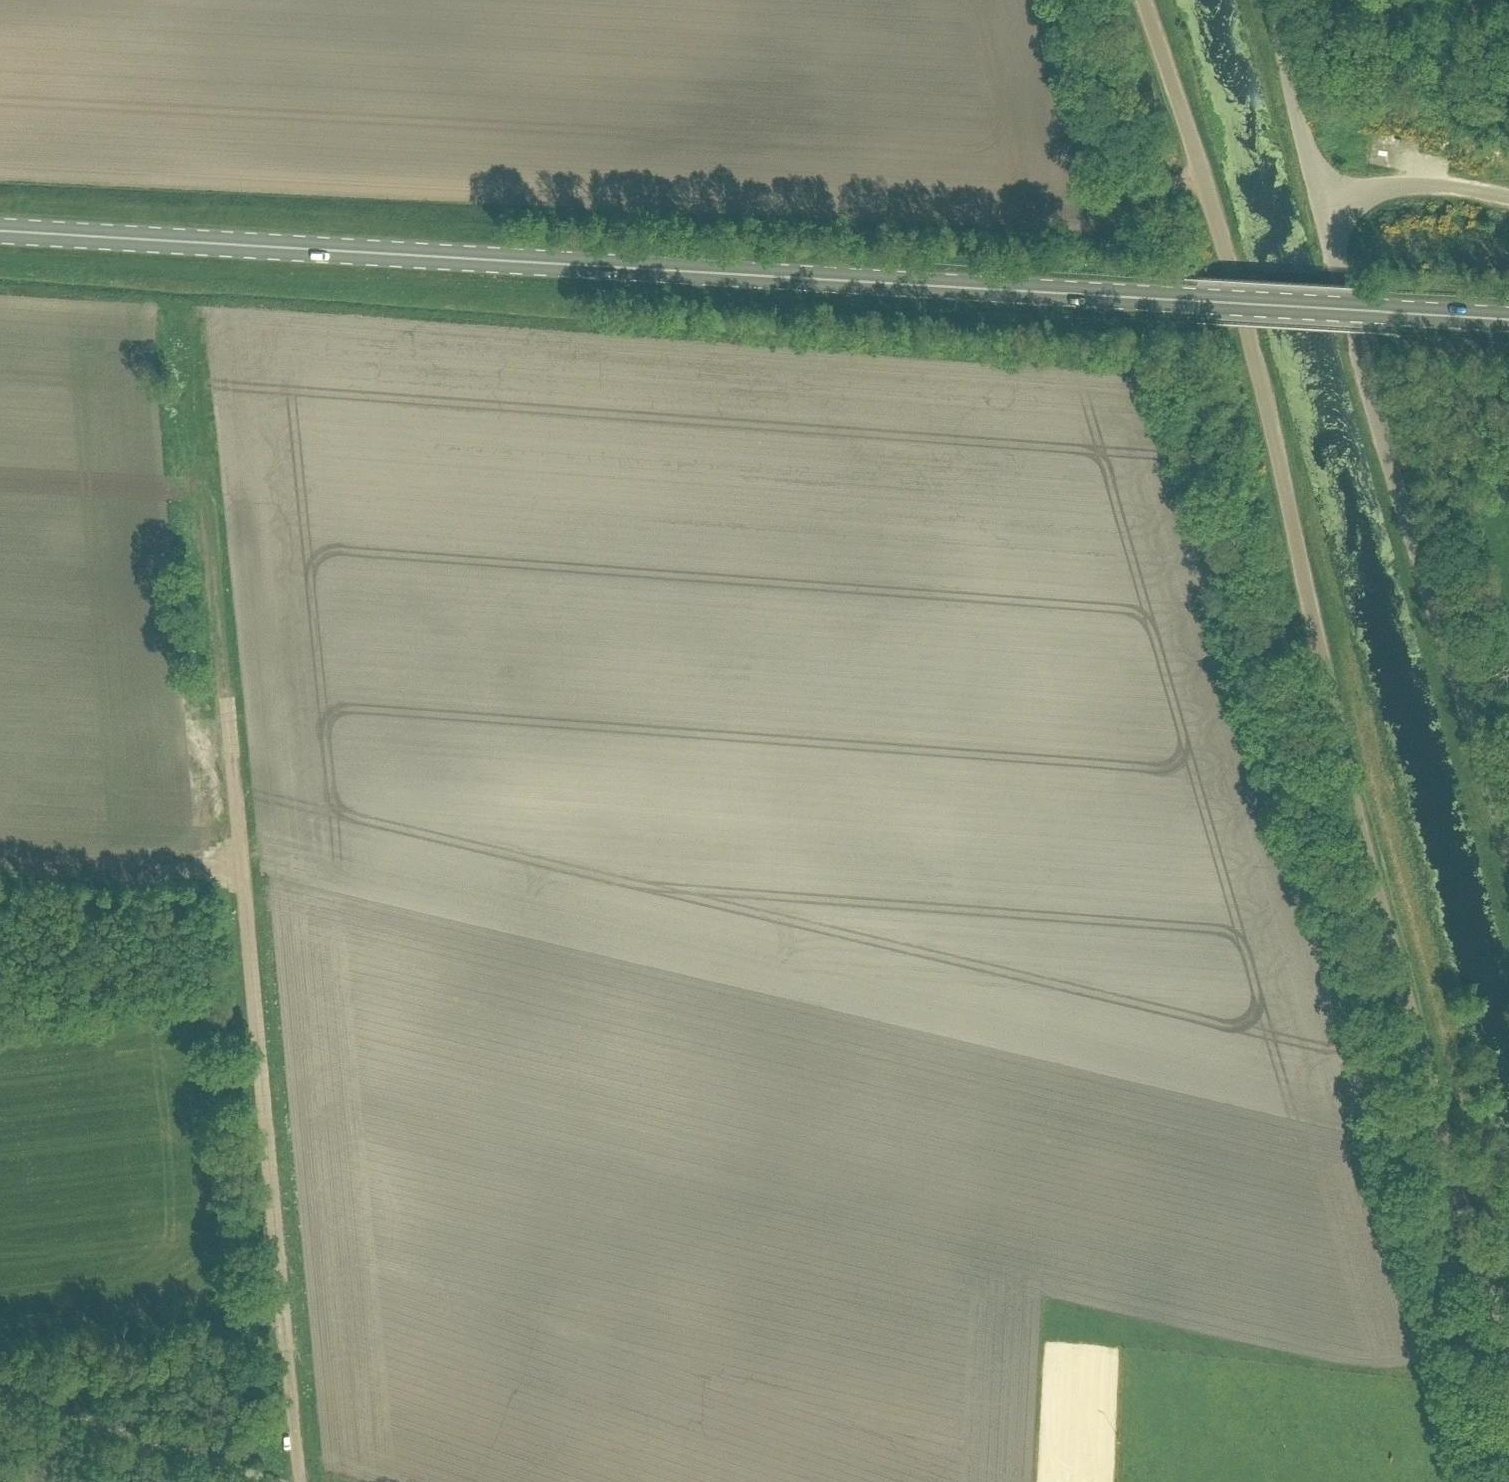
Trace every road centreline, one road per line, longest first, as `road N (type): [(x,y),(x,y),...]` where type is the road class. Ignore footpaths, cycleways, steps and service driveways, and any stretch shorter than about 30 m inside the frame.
road 1 (primary): [(1508,319),(0,230)]
road 2 (unclassified): [(1508,1360),(1373,886),(1222,230),(1144,0)]
road 3 (unclassified): [(1508,845),(1366,379),(1322,202)]
road 4 (unclassified): [(1322,202),(1272,0)]
road 5 (tertiary): [(0,1422),(180,1481)]
road 6 (unclassified): [(1508,200),(1397,186),(1322,202)]

